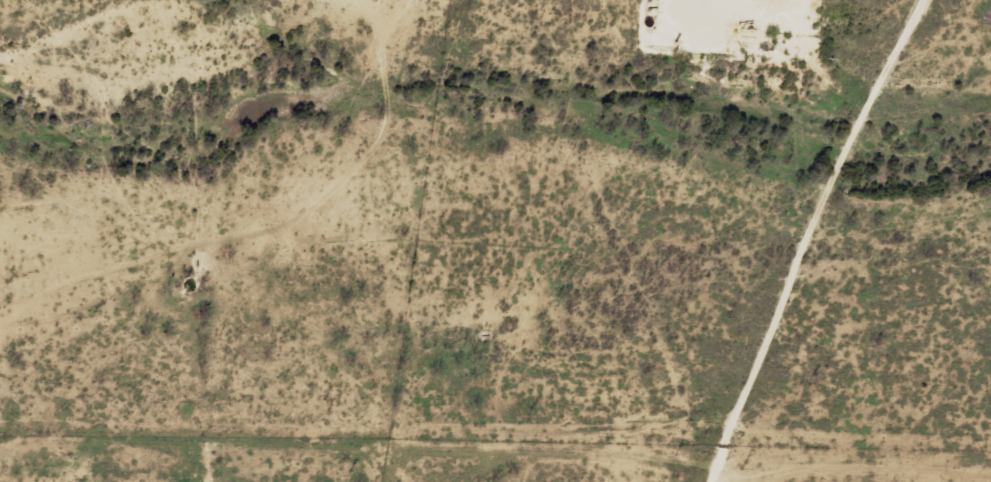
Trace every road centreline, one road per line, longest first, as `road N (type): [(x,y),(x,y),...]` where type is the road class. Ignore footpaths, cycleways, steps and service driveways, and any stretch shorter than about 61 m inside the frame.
road 1 (track): [(0,438),(117,317),(197,255),(327,211),(363,172),(390,36),(421,0)]
road 2 (track): [(780,481),(954,62),(959,2)]

